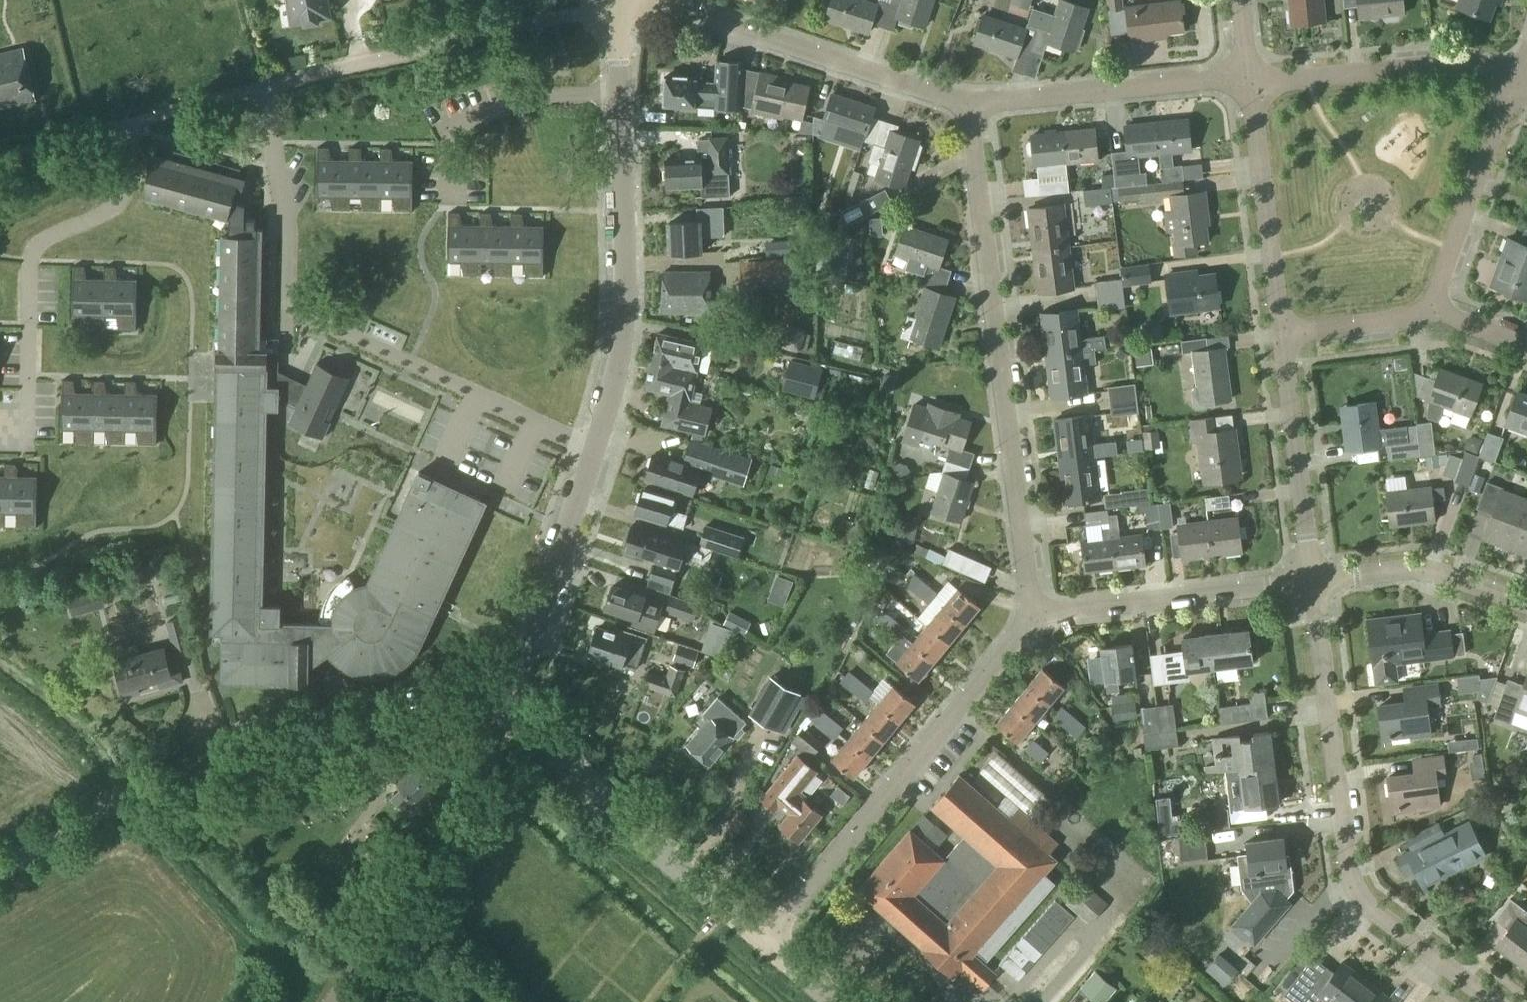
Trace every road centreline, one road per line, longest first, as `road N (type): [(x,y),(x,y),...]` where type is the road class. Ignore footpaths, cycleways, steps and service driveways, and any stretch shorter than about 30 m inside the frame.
road 1 (residential): [(509,703),(617,376),(628,305),(620,95)]
road 2 (residential): [(0,874),(142,790),(509,703)]
road 3 (residential): [(1038,609),(1025,572),(968,101)]
road 4 (residential): [(1492,1001),(1358,895),(1311,581)]
road 5 (residential): [(27,423),(37,248),(121,202),(126,129),(255,96)]
road 6 (residential): [(766,936),(1038,609)]
road 7 (residential): [(255,96),(615,0)]
road 8 (residential): [(766,936),(599,799),(509,703)]
road 9 (residential): [(968,101),(656,0)]
road 10 (residential): [(255,96),(284,250),(287,373)]
road 11 (residential): [(1246,79),(968,101)]
road 12 (residential): [(1038,609),(1062,613),(1311,581)]
road 13 (residential): [(1513,83),(1466,66),(1246,79)]
road 14 (residential): [(1280,334),(1246,79)]
road 15 (residential): [(1311,581),(1280,334)]
road 16 (residential): [(452,202),(456,124),(550,96),(620,95)]
road 17 (residential): [(1513,83),(1429,309)]
road 18 (residential): [(1311,581),(1443,573),(1526,603)]
road 19 (residential): [(1429,309),(1411,319),(1280,334)]

